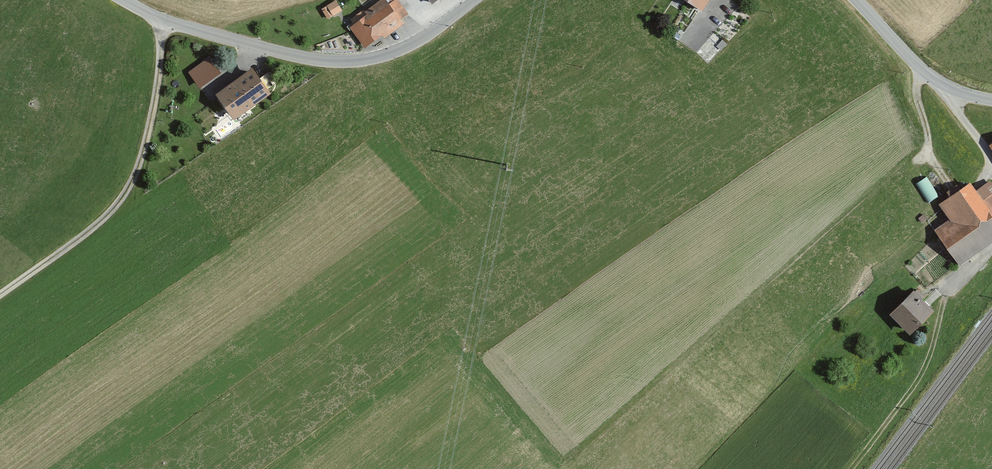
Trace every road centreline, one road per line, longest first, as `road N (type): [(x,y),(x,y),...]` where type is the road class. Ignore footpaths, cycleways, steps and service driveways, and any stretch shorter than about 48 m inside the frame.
road 1 (unclassified): [(124,0),(225,39),(307,59),(362,61),(430,34),(477,0)]
road 2 (track): [(0,292),(100,219),(132,177),(159,71),(157,16)]
road 3 (unclassified): [(858,0),(936,80),(991,100)]
road 4 (track): [(919,67),(928,153),(948,184)]

